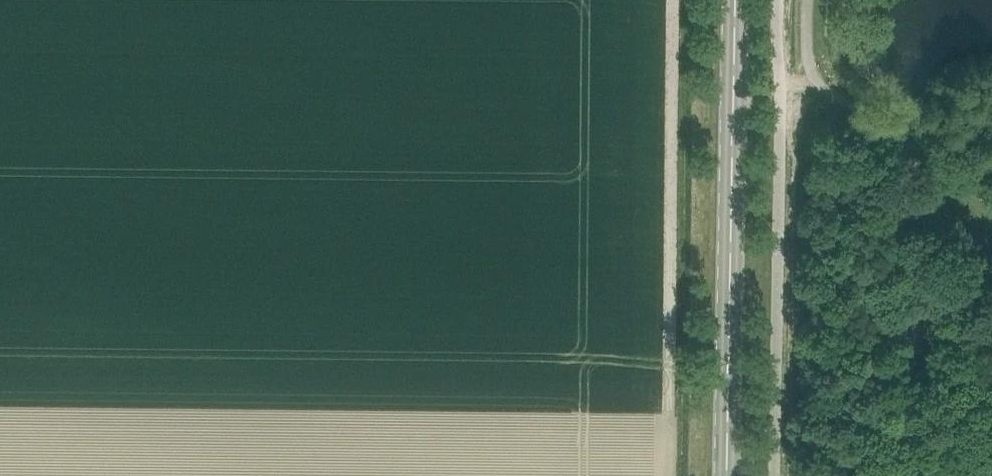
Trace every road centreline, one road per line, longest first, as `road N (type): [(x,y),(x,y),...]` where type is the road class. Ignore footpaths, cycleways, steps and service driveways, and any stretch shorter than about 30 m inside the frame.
road 1 (primary): [(726,475),(735,0)]

